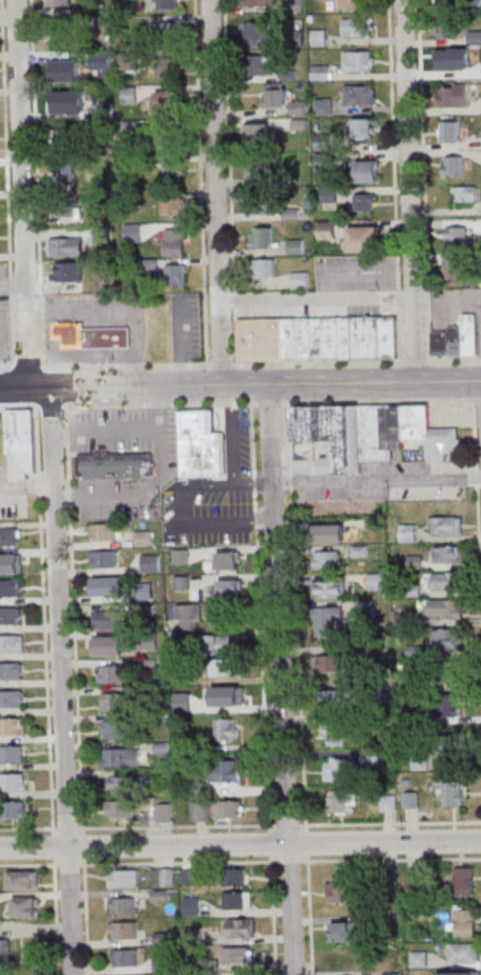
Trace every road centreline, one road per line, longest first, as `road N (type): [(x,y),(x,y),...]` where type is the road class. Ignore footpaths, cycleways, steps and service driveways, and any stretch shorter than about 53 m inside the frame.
road 1 (residential): [(294,974),(269,384)]
road 2 (residential): [(74,974),(52,387)]
road 3 (residential): [(480,841),(0,847)]
road 4 (residential): [(29,387),(17,0)]
road 5 (residential): [(225,385),(210,0)]
road 6 (residential): [(420,382),(404,0)]
road 7 (secondary): [(480,381),(160,385)]
road 8 (secondary): [(160,385),(0,388)]

